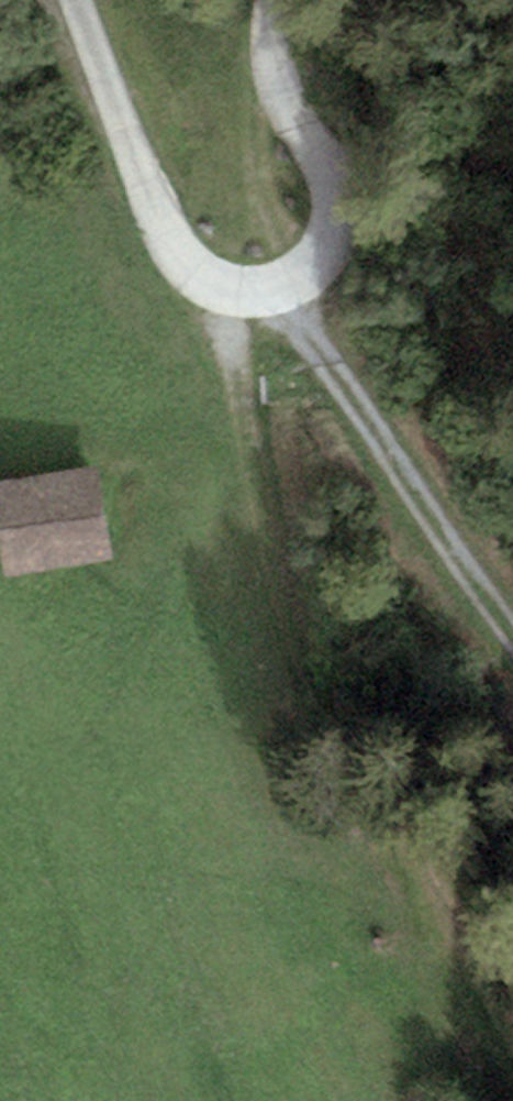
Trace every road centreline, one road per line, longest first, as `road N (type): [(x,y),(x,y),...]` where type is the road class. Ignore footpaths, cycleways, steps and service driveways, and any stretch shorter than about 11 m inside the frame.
road 1 (track): [(219,286),(287,646),(512,1089)]
road 2 (track): [(290,290),(512,688)]
road 3 (unclassified): [(71,0),(145,196),(219,286)]

